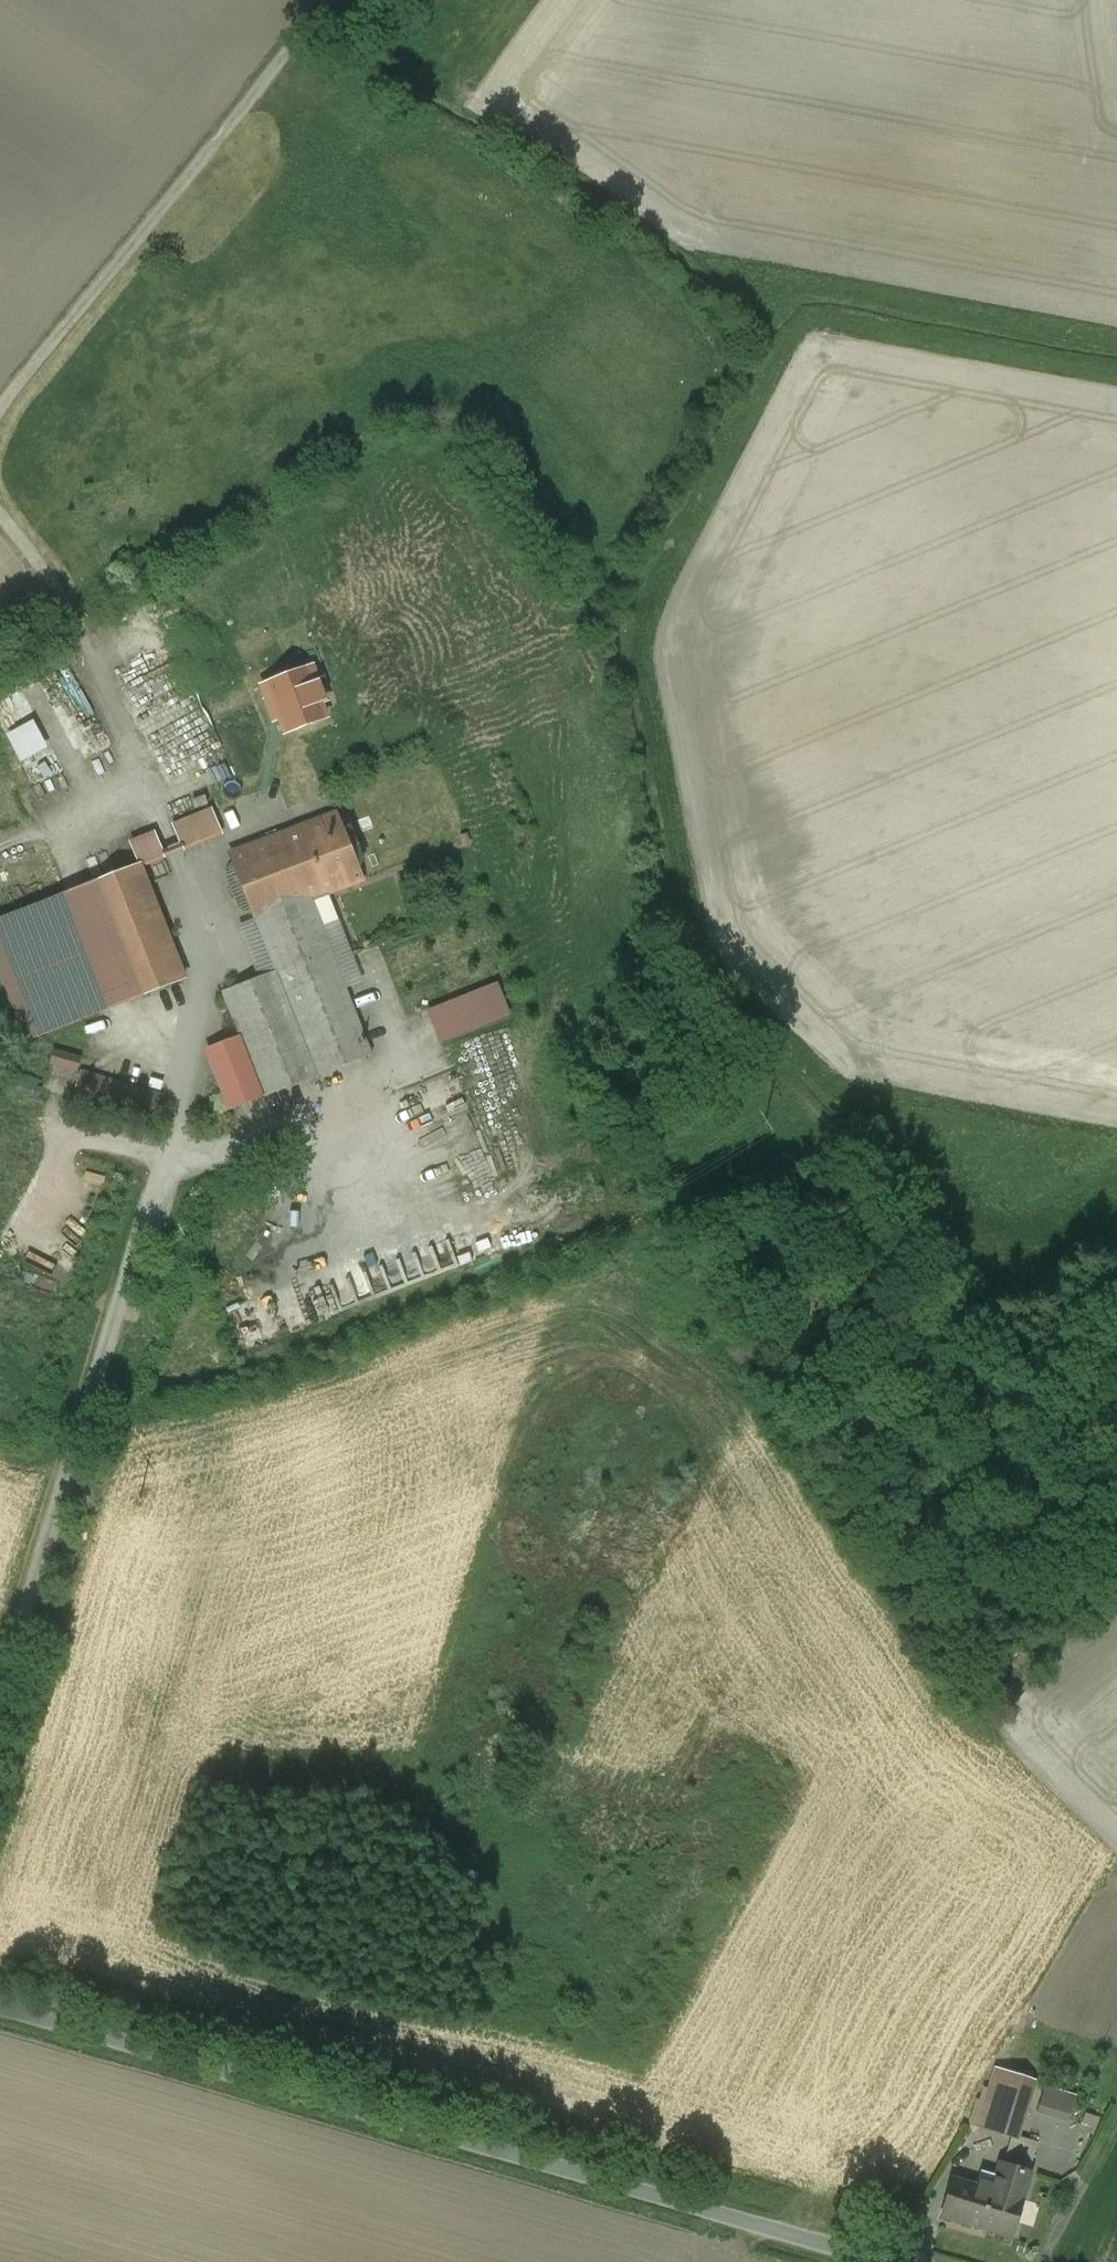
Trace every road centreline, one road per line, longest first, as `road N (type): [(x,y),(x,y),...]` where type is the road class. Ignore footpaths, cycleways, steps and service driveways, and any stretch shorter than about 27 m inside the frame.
road 1 (unclassified): [(875,2261),(0,2005)]
road 2 (track): [(325,0),(0,413)]
road 3 (track): [(0,521),(94,655)]

